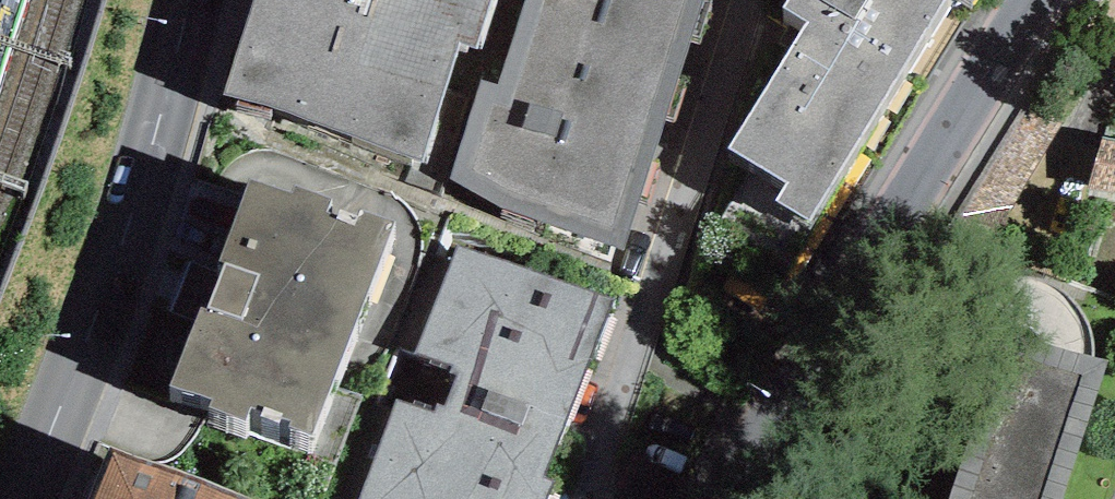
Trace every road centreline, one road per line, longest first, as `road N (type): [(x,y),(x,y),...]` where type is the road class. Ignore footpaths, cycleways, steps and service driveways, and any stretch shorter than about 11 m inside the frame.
road 1 (residential): [(1042,0),(732,498)]
road 2 (primary): [(194,0),(154,161),(28,498)]

